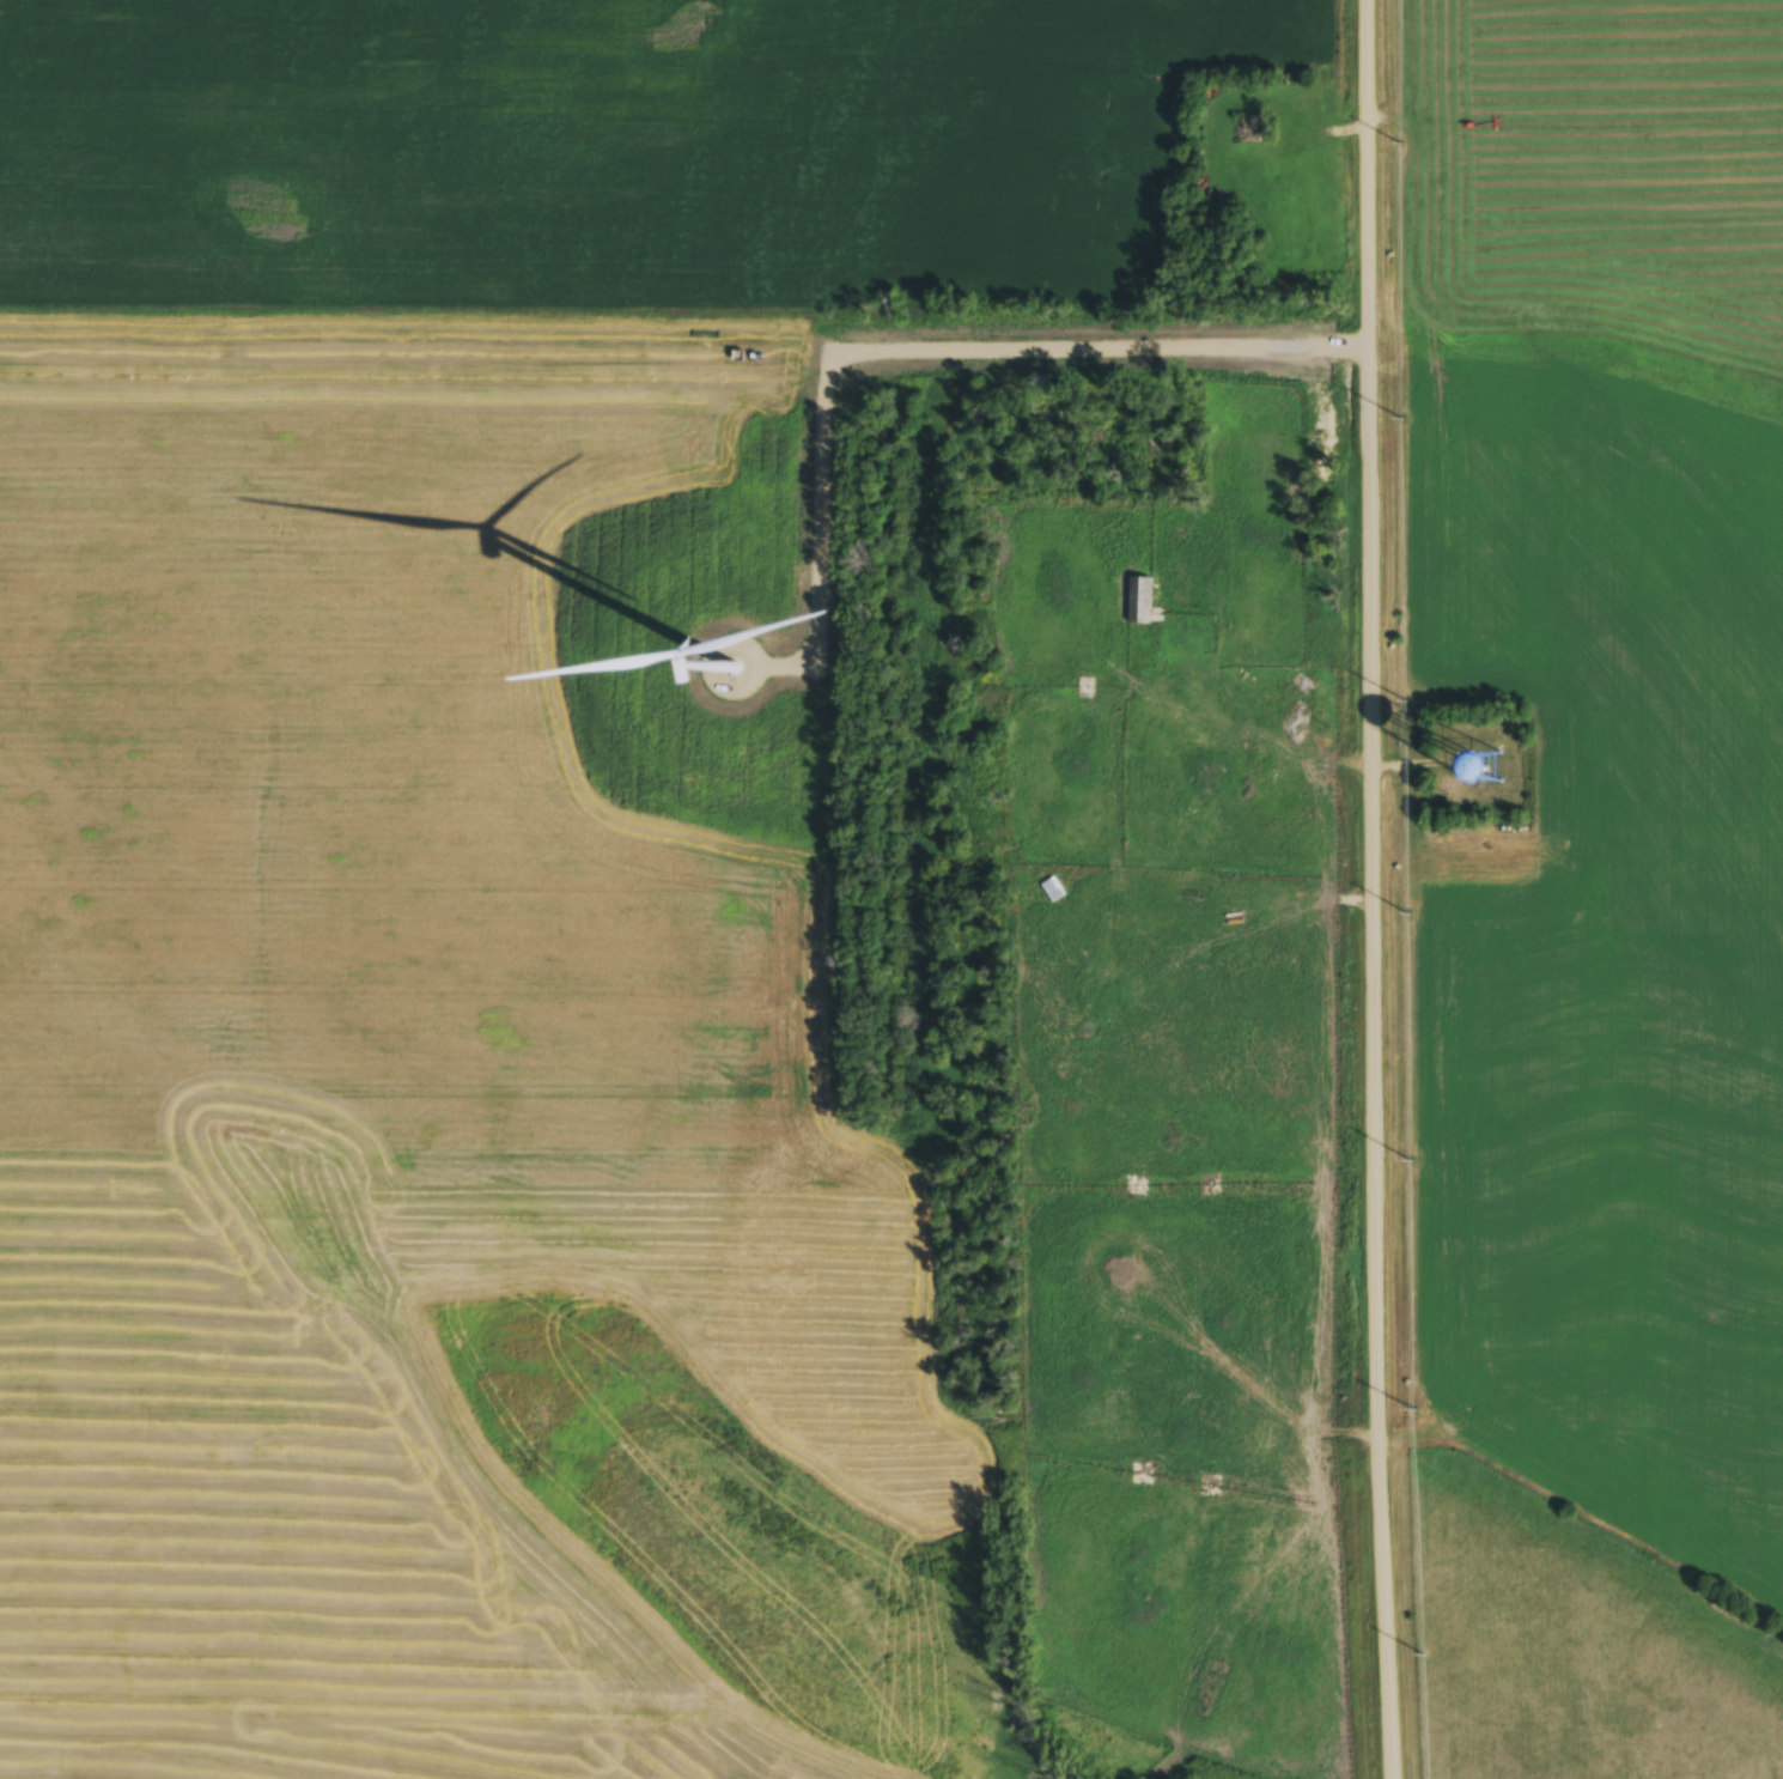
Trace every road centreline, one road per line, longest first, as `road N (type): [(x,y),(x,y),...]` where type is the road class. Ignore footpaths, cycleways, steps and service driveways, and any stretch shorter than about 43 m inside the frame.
road 1 (residential): [(1409,1778),(1368,0)]

